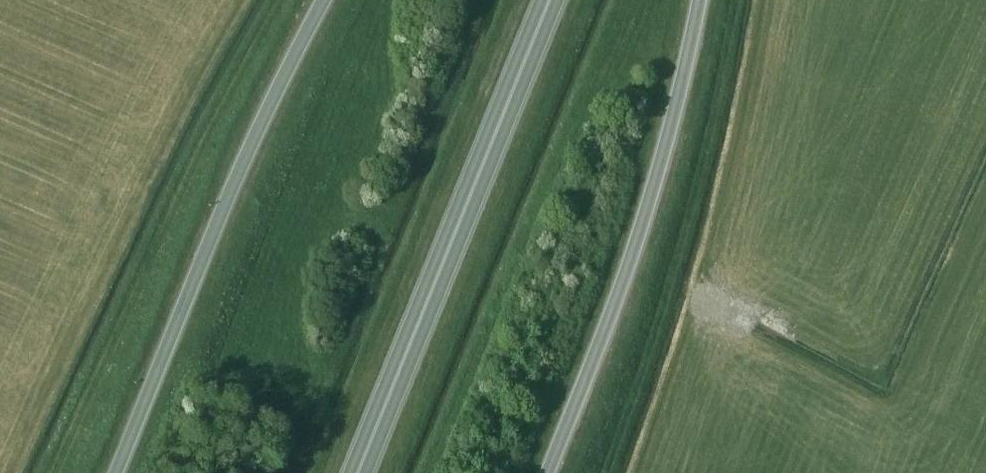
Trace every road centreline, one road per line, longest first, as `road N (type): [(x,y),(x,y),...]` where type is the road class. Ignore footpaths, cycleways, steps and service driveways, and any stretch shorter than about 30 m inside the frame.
road 1 (trunk): [(323,0),(263,117),(116,472)]
road 2 (trunk): [(358,472),(549,0)]
road 3 (trunk): [(548,472),(636,242),(700,0)]

